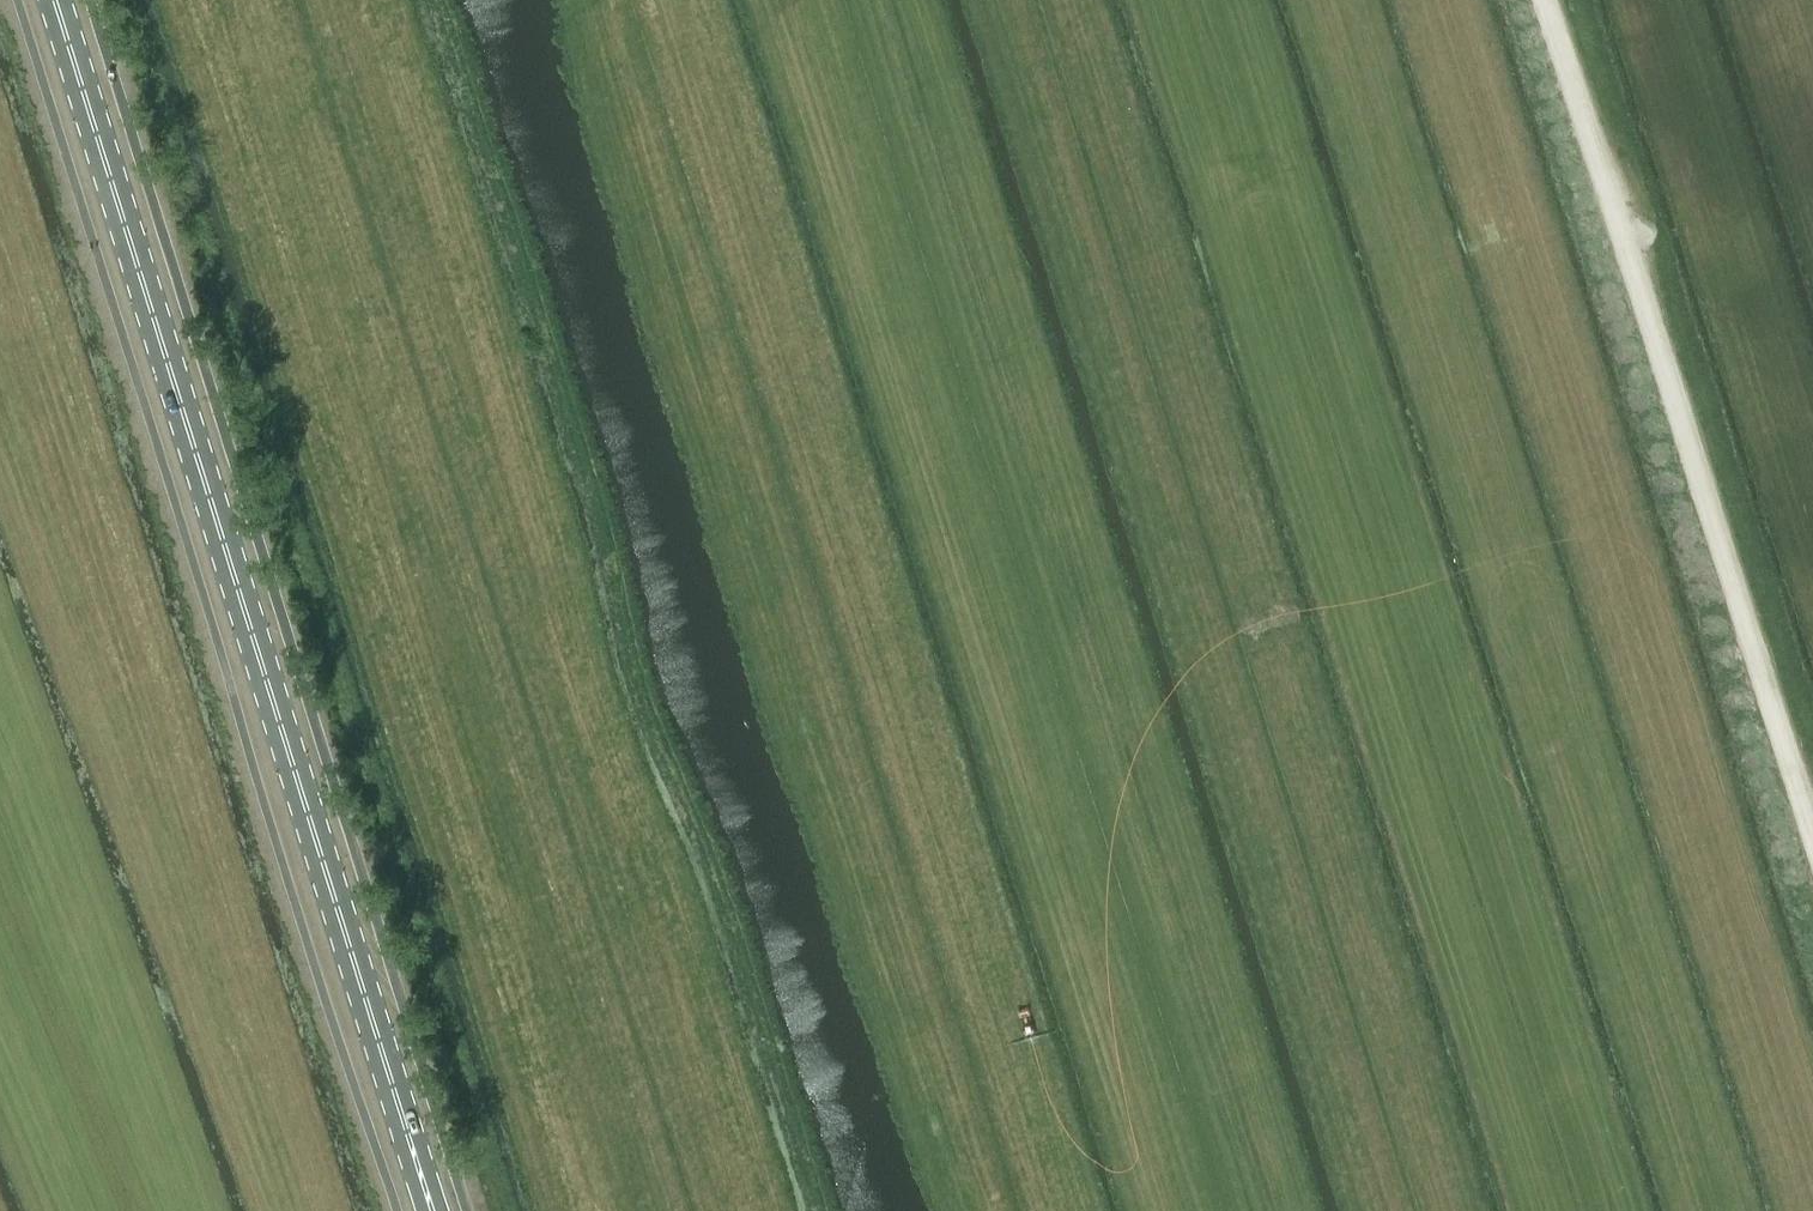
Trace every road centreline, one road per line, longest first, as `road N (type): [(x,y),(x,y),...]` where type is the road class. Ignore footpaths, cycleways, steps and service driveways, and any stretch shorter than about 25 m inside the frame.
road 1 (primary): [(430,1202),(56,0)]

